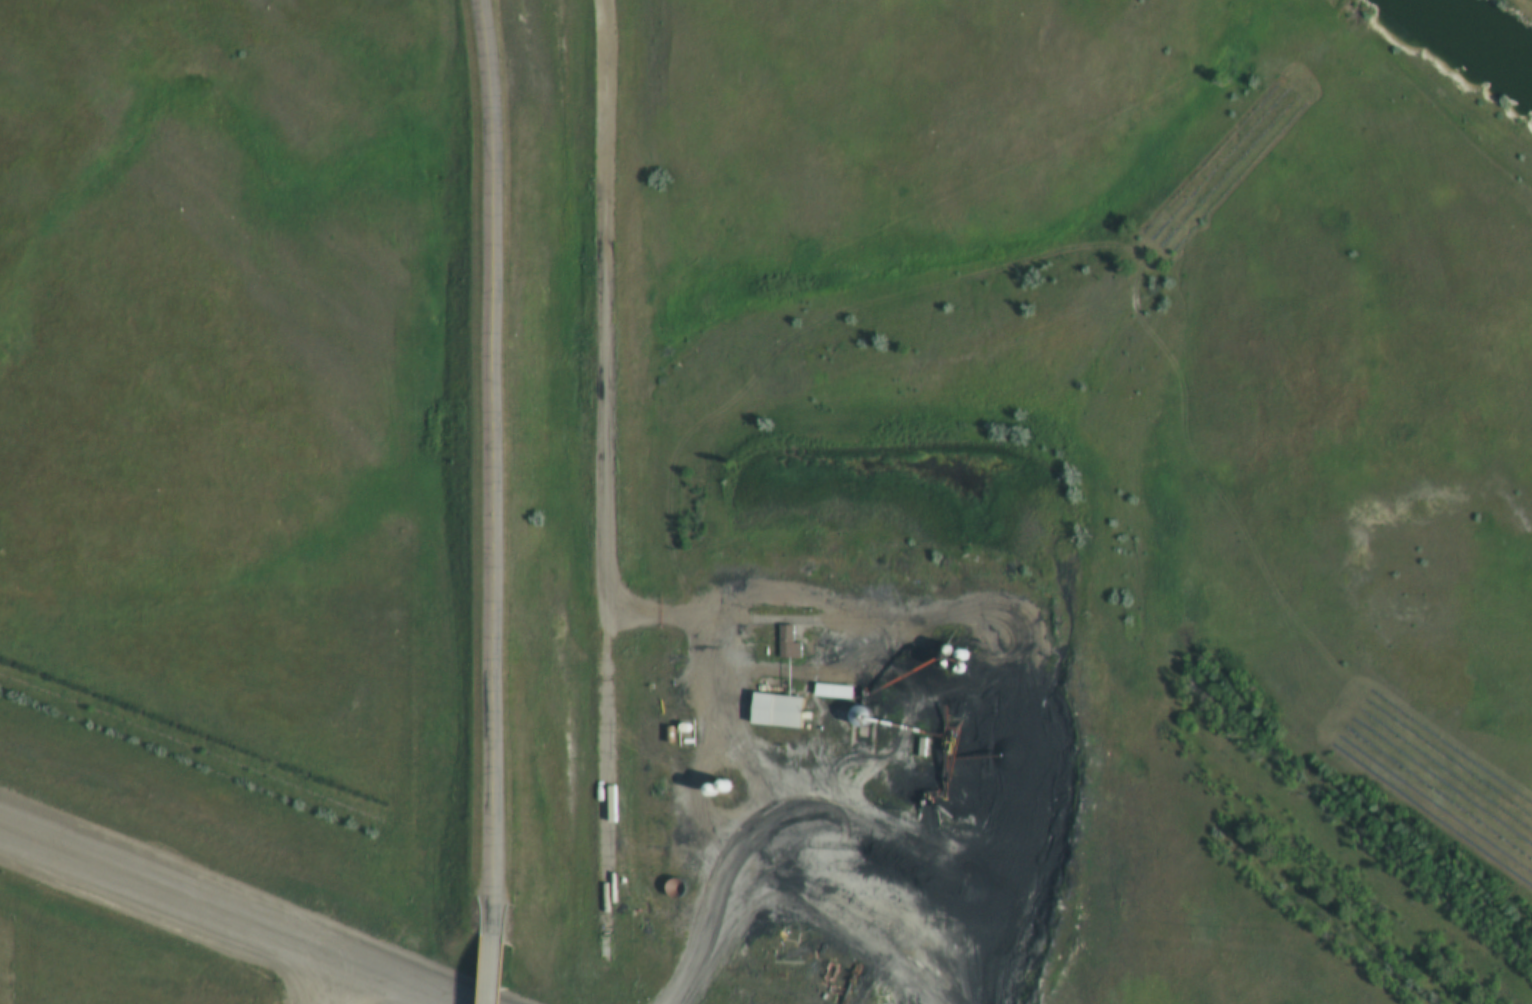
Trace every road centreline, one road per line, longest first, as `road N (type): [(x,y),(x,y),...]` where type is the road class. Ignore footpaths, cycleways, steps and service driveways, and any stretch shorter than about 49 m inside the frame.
road 1 (tertiary): [(496,936),(486,487),(489,119),(478,0)]
road 2 (tertiary): [(439,1003),(0,835)]

